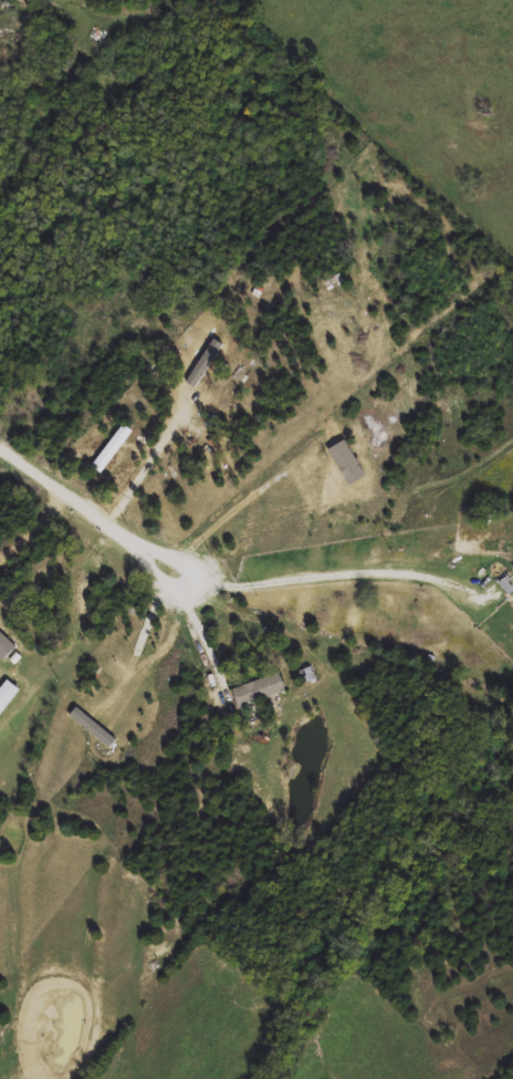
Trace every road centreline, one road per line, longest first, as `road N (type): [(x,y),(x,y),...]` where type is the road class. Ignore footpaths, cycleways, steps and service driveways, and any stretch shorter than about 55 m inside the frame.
road 1 (residential): [(0,452),(192,585)]

